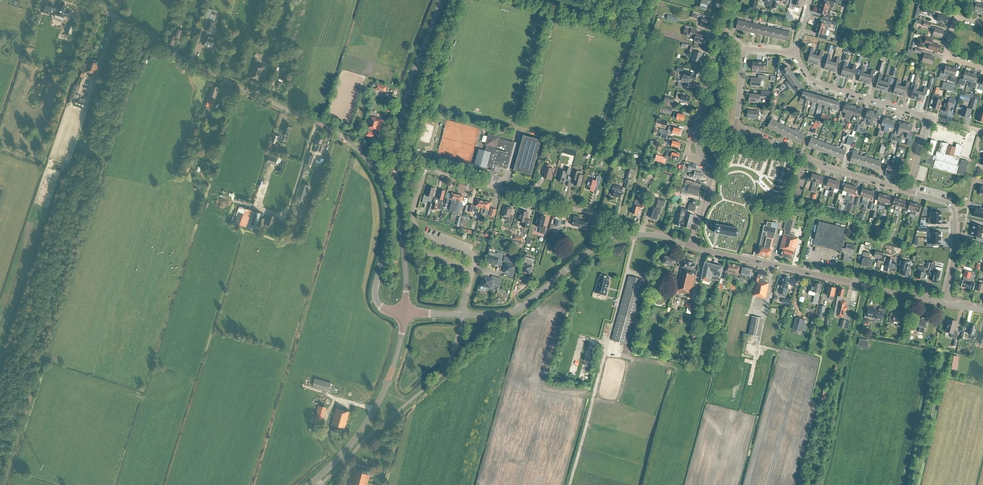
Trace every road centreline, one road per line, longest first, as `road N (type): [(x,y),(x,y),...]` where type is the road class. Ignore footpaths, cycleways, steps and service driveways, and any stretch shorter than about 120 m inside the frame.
road 1 (unclassified): [(405,312),(386,310),(376,297),(388,211),(359,150),(174,55),(87,0)]
road 2 (secondary): [(405,312),(399,131),(441,0)]
road 3 (tertiary): [(944,302),(692,246)]
road 4 (residential): [(425,168),(593,213),(614,239)]
road 5 (secondary): [(308,484),(367,423),(389,381),(405,312)]
road 6 (unclassified): [(462,315),(475,257),(416,226),(412,214),(425,168)]
road 7 (residential): [(737,129),(907,191)]
road 8 (tertiary): [(614,239),(513,312),(462,315)]
road 9 (residential): [(929,117),(817,84),(794,54)]

